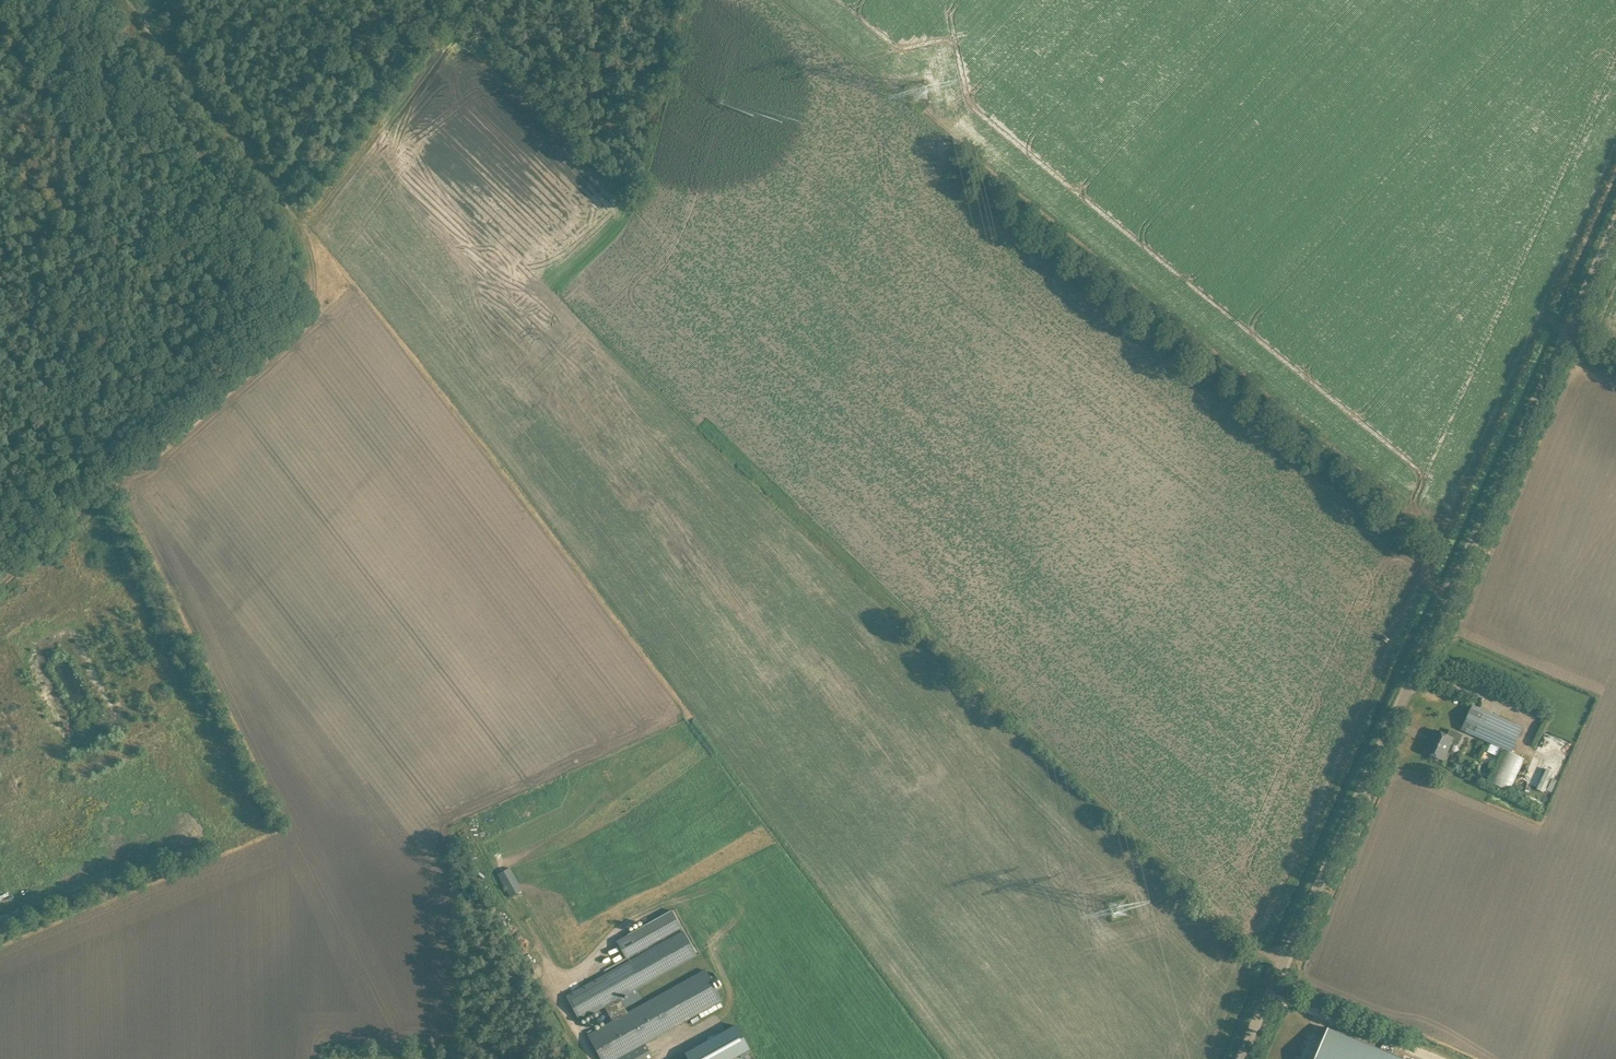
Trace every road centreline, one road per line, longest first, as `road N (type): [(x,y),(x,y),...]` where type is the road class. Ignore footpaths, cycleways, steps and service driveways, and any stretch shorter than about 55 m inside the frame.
road 1 (unclassified): [(1244,1058),(1615,230)]
road 2 (track): [(714,432),(1286,969)]
road 3 (track): [(0,575),(302,305),(287,207),(128,0)]

